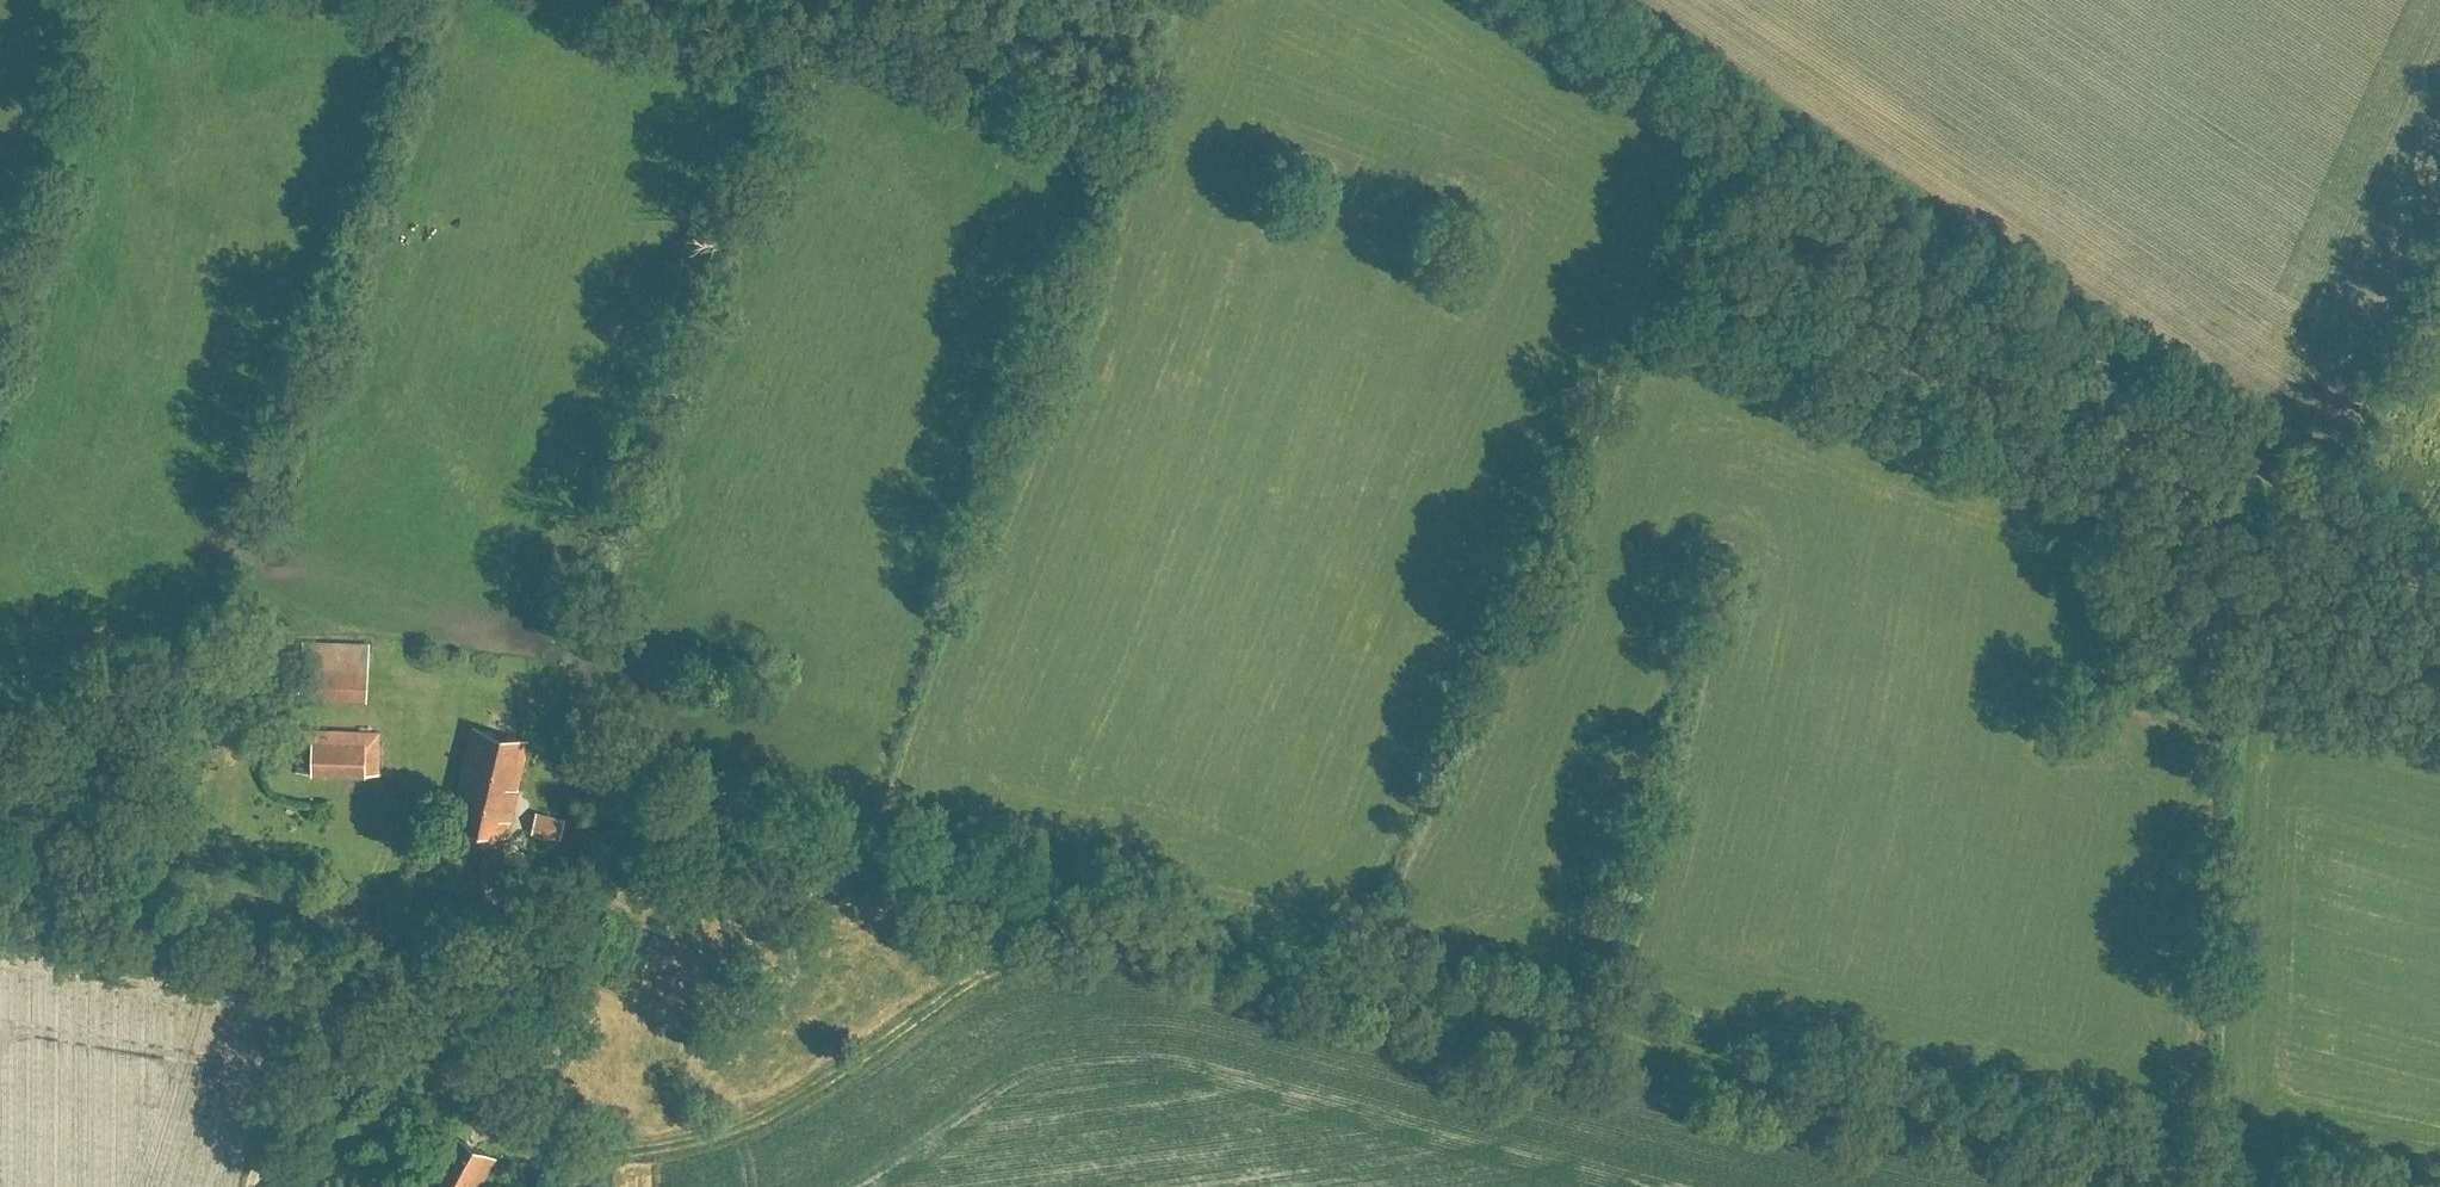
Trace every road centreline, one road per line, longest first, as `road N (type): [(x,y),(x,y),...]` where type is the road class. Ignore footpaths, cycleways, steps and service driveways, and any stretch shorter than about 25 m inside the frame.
road 1 (track): [(2269,1186),(1727,1061),(1600,1016),(1475,996),(1356,962),(1240,940),(1191,940),(1010,964),(976,978),(778,1111),(707,1139),(570,1155),(422,1119),(386,1125),(257,1186)]
road 2 (track): [(252,1186),(291,1060),(356,909)]

